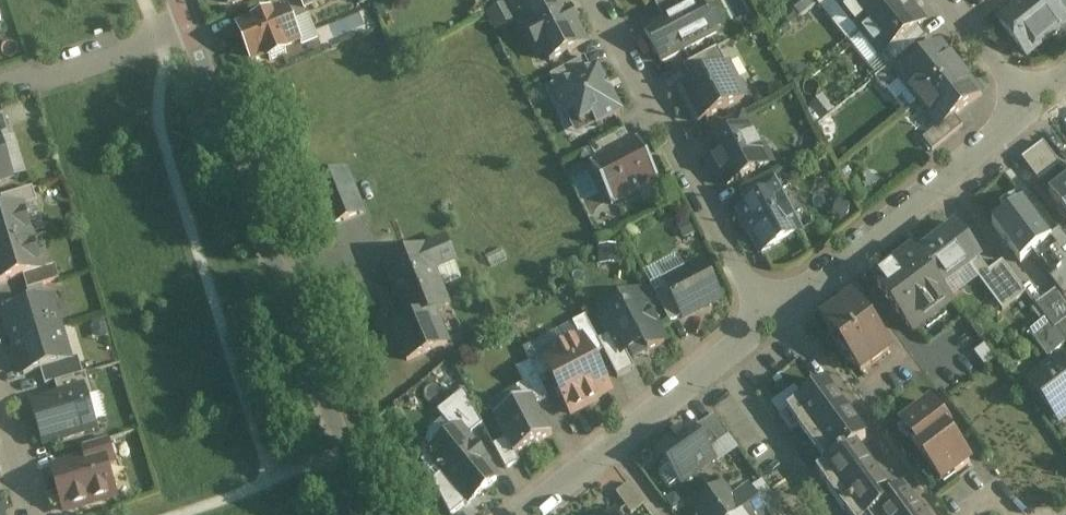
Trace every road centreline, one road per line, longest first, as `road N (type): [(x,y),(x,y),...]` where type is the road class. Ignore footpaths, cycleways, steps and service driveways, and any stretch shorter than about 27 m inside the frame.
road 1 (residential): [(369,514),(188,28)]
road 2 (residential): [(767,316),(596,0)]
road 3 (residential): [(1034,106),(767,316)]
road 4 (residential): [(767,316),(525,514)]
road 5 (residential): [(188,28),(0,88)]
road 6 (residential): [(1034,106),(948,0)]
road 7 (residential): [(36,514),(0,396)]

